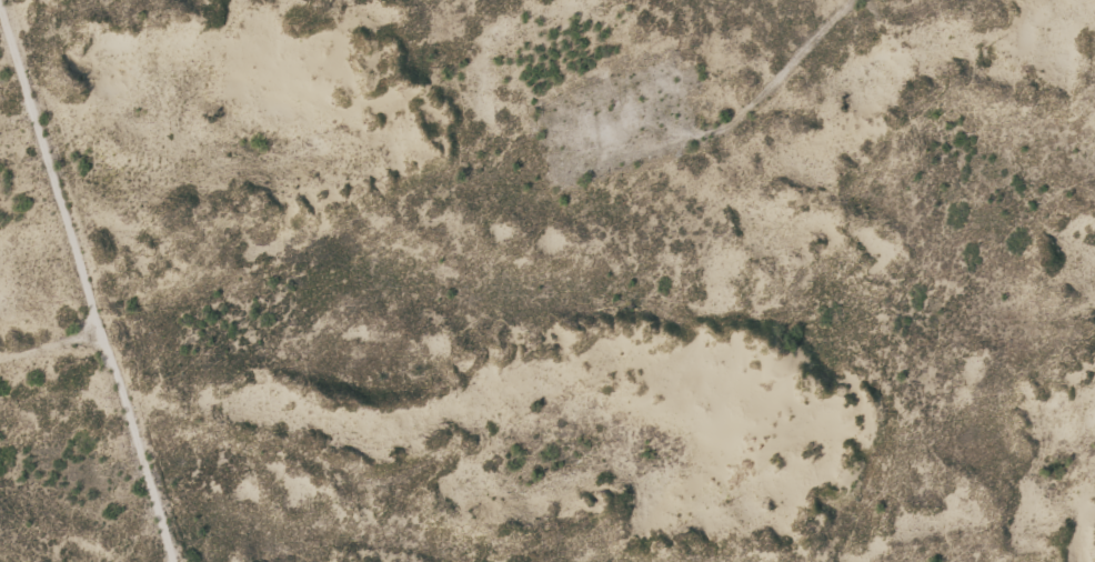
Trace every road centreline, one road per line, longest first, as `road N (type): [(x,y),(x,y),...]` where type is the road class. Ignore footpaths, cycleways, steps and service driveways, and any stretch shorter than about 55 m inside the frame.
road 1 (track): [(187,561),(11,0)]
road 2 (track): [(117,340),(0,373)]

